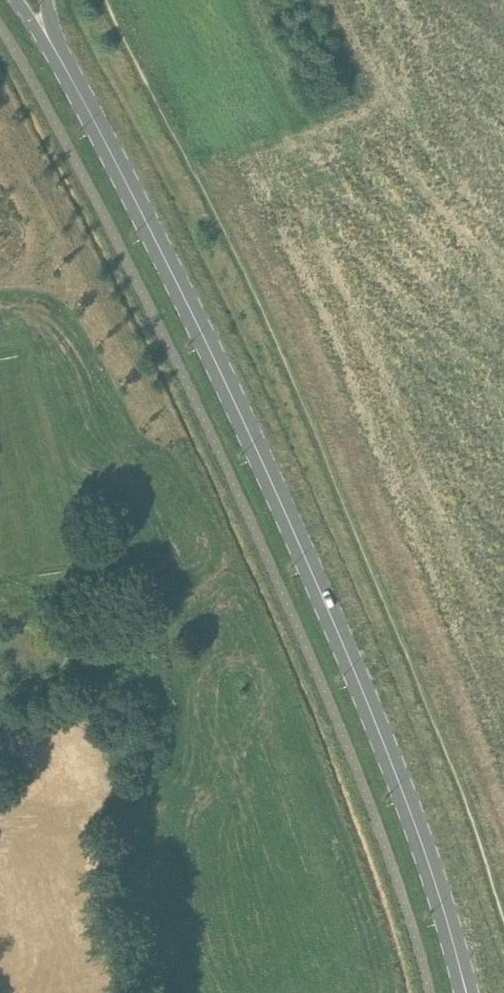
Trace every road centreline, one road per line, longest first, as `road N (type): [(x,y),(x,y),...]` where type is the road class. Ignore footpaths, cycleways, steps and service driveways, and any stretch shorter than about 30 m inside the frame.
road 1 (primary): [(467,992),(417,830),(264,465),(150,224),(47,36)]

